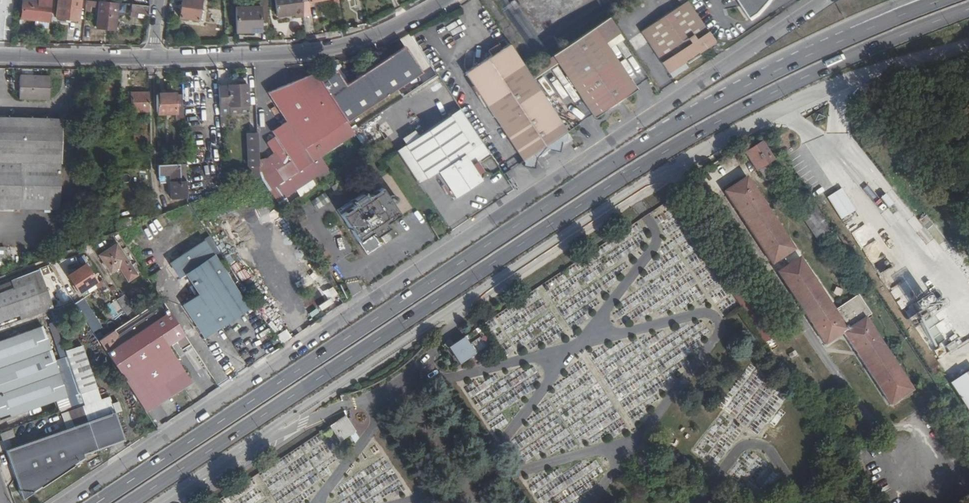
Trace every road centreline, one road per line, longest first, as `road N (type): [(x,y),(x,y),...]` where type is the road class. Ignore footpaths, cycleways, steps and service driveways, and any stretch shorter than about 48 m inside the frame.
road 1 (trunk): [(130,502),(753,99),(968,10)]
road 2 (tertiary): [(827,0),(65,502)]
road 3 (trunk): [(853,34),(709,104),(594,175),(97,502)]
road 4 (unclassified): [(267,433),(628,192),(856,76)]
road 5 (tertiary): [(154,59),(338,47),(407,23),(441,0)]
road 6 (tertiary): [(0,56),(154,59)]
road 7 (unclassified): [(267,433),(163,502)]

